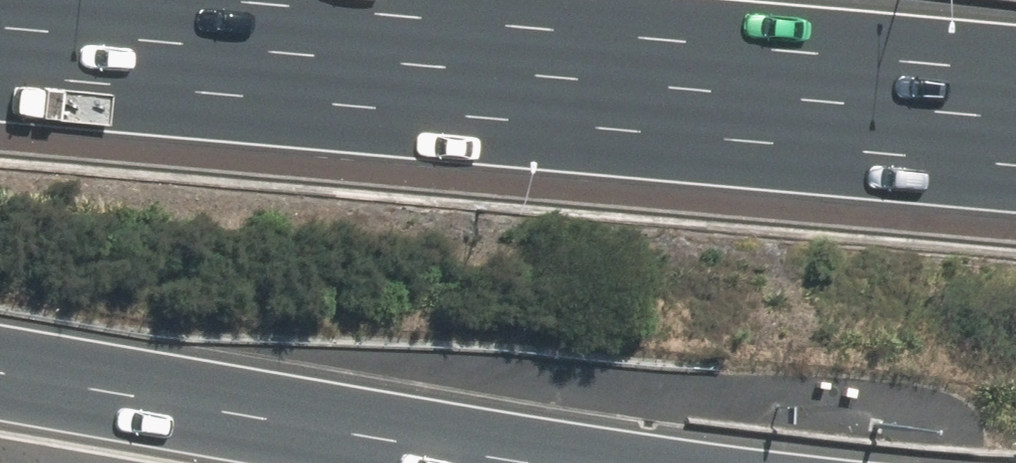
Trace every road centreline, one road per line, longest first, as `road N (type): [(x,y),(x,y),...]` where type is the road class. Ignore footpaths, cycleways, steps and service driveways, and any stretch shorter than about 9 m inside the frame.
road 1 (motorway): [(1015,75),(183,0)]
road 2 (motorway): [(616,462),(0,363)]

